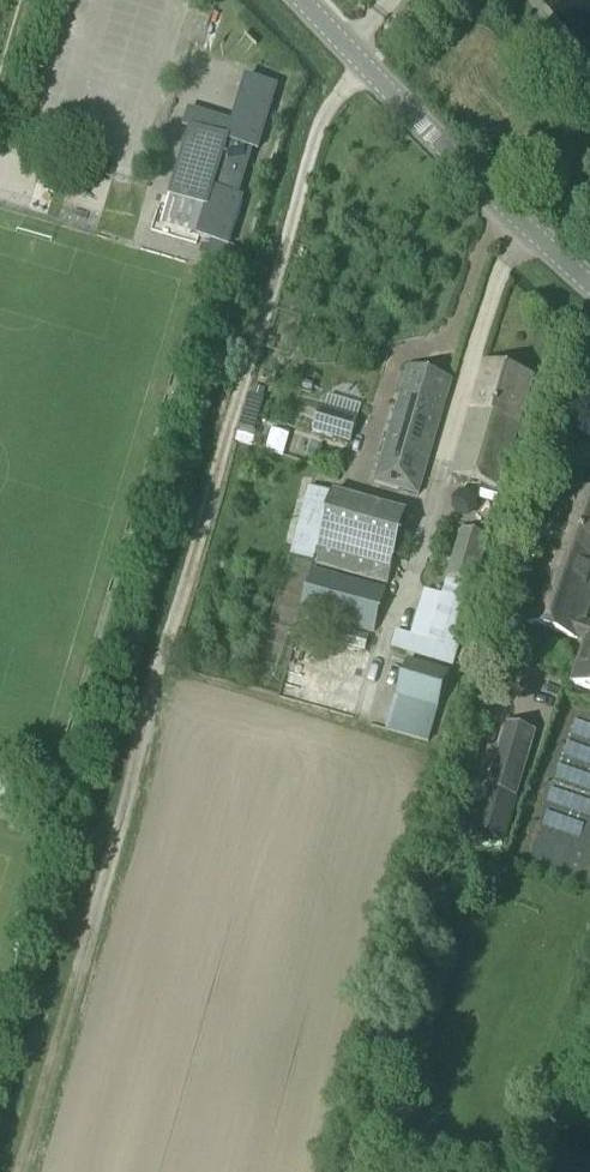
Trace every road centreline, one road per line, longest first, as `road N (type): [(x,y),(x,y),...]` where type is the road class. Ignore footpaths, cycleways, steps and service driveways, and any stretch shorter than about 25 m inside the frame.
road 1 (track): [(365,70),(320,120),(15,1171)]
road 2 (tertiary): [(589,285),(297,0)]

